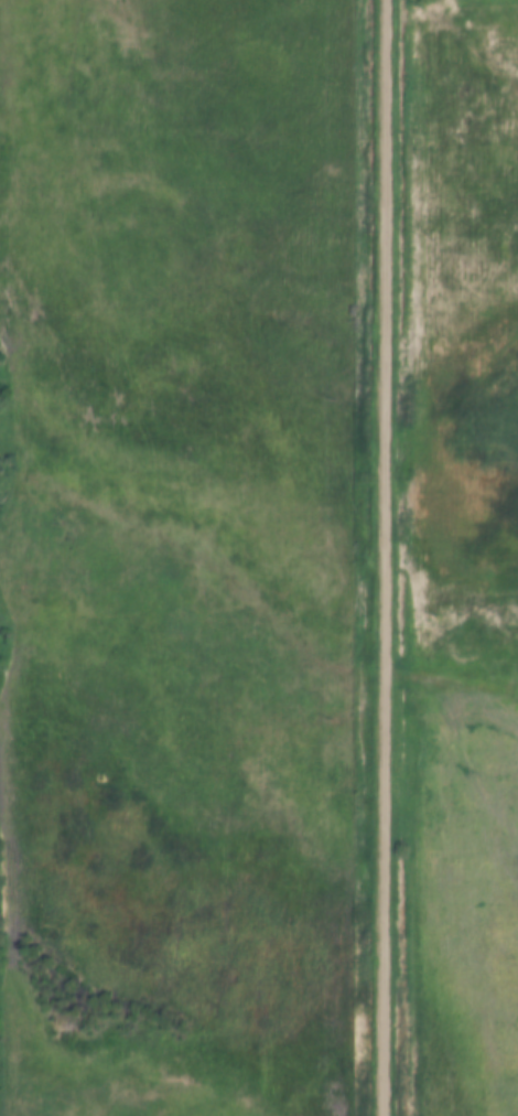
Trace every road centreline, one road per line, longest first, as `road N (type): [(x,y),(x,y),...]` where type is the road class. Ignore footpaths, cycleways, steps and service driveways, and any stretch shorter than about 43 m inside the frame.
road 1 (track): [(379,1115),(385,0)]

